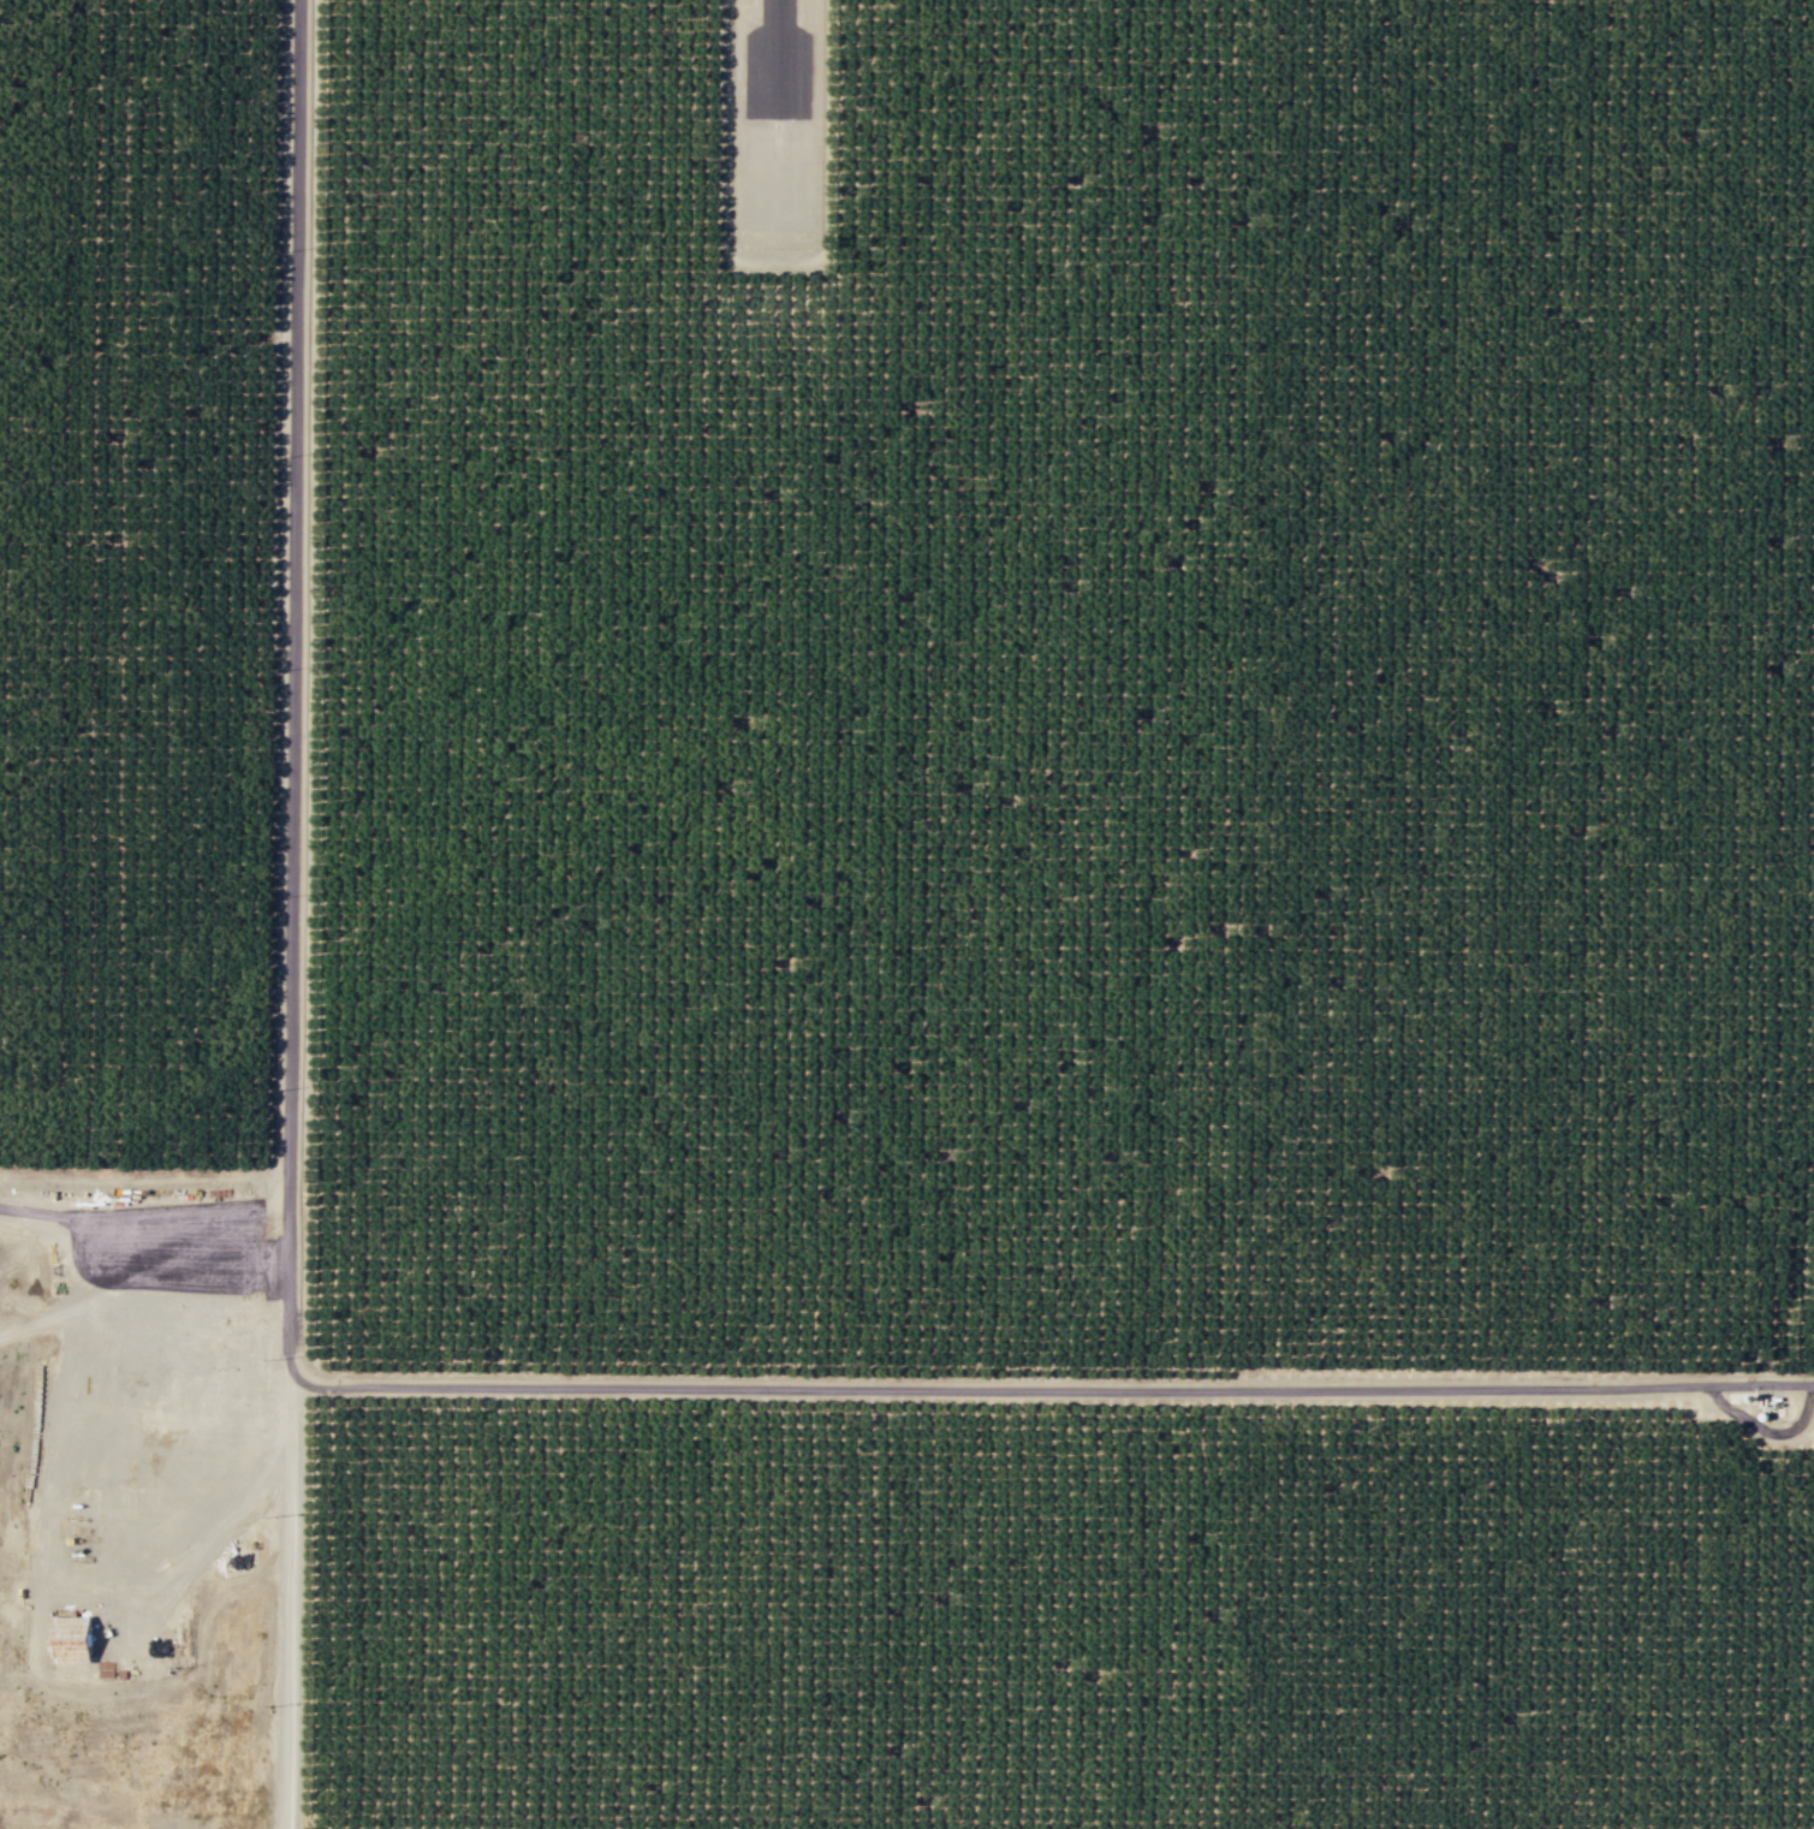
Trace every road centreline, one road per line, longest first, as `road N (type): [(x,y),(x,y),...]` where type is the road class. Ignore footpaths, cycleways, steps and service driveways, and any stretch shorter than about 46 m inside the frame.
road 1 (track): [(286,1172),(291,1352),(313,1377),(331,1383),(1813,1386)]
road 2 (track): [(284,1828),(291,1352)]
road 3 (track): [(826,0),(822,260),(731,257)]
road 4 (track): [(286,1172),(246,1217),(201,1247),(0,1336)]
road 5 (track): [(0,1208),(76,1219),(173,1259),(291,1352)]
road 6 (track): [(286,1172),(245,1180),(0,1180)]

